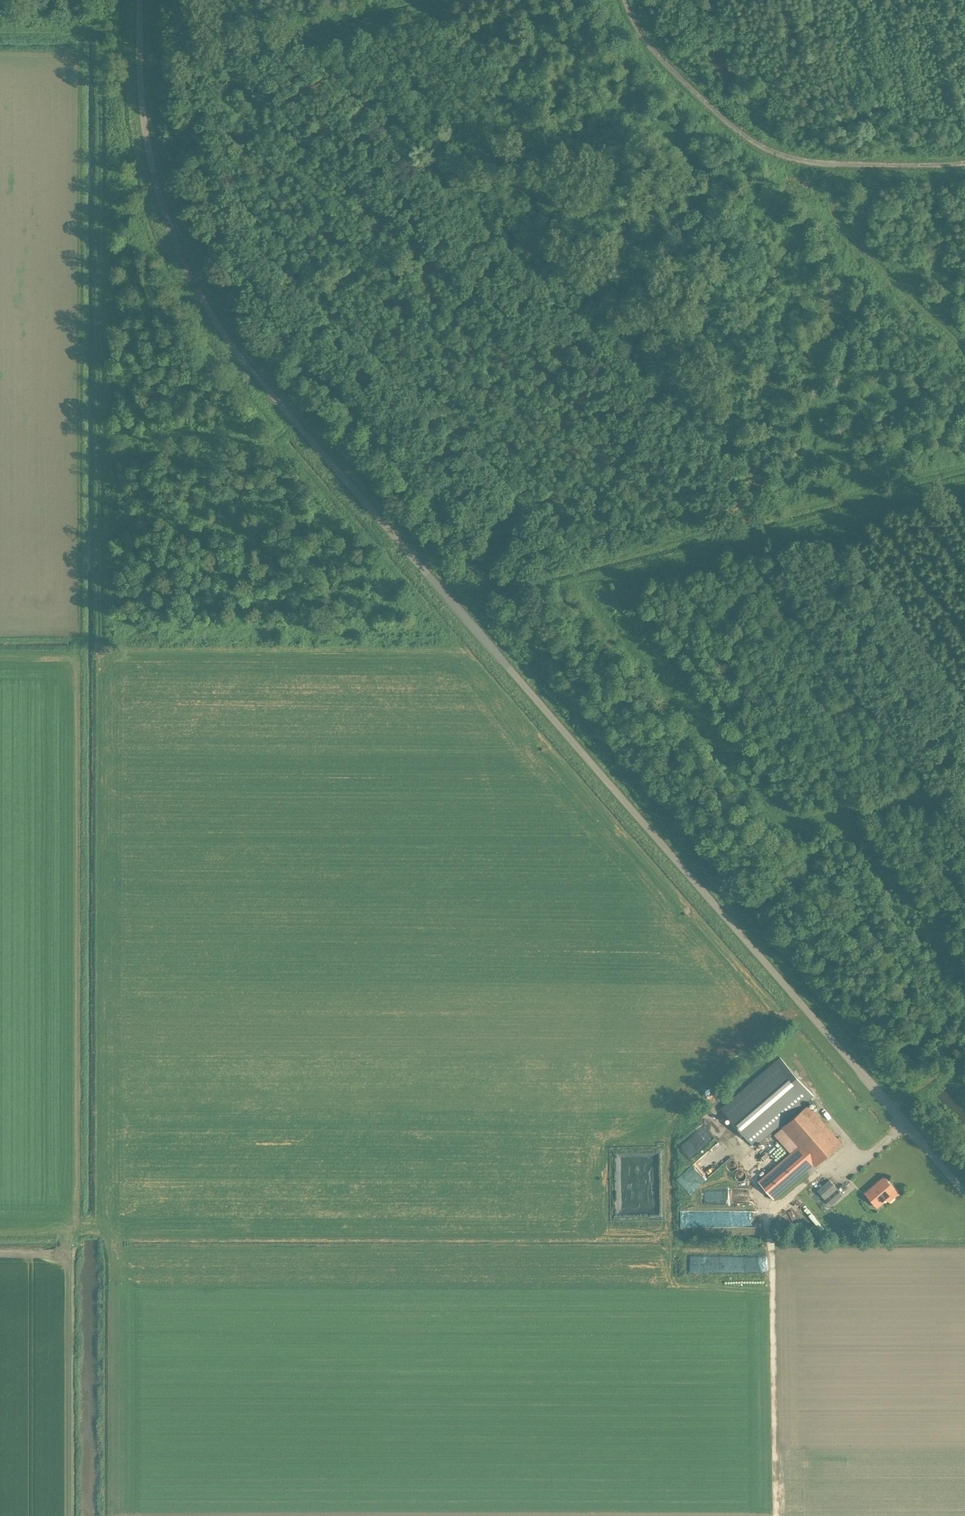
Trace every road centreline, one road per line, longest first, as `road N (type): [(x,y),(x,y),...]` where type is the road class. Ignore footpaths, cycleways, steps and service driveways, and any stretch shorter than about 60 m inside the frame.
road 1 (unclassified): [(964,1193),(225,336),(177,248),(153,172),(141,95),(140,0)]
road 2 (track): [(964,346),(750,140)]

